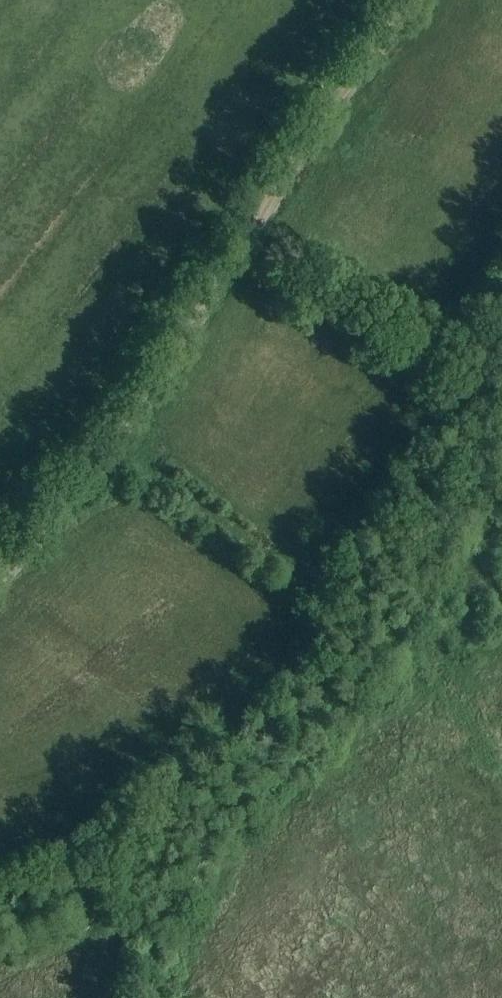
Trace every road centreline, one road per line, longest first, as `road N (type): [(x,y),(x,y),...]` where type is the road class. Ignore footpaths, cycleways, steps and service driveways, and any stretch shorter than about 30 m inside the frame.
road 1 (track): [(0,574),(106,459),(284,177),(412,0)]

